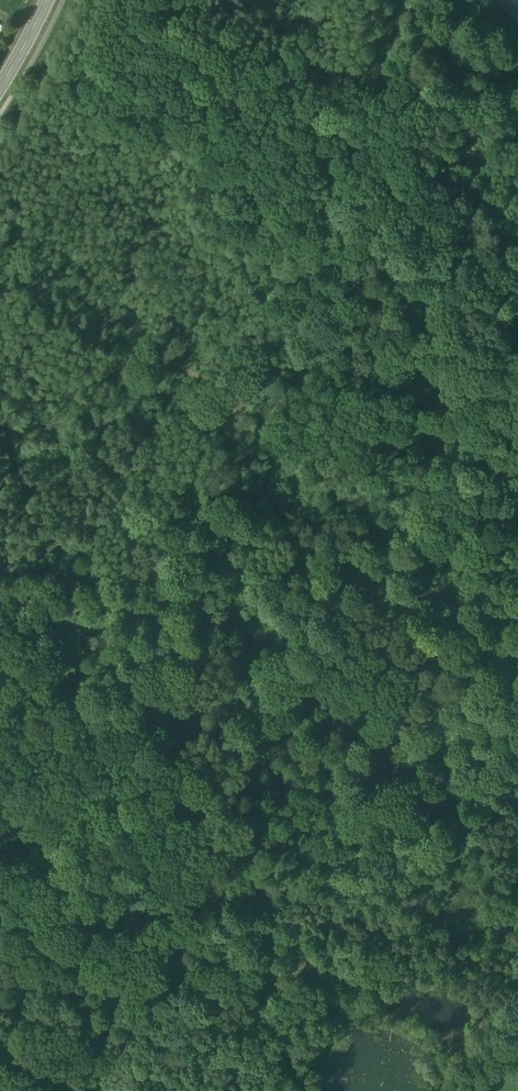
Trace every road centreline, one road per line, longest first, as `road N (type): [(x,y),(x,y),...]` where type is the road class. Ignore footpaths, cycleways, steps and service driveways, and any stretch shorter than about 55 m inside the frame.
road 1 (track): [(406,0),(374,74),(273,412),(108,626),(0,742)]

